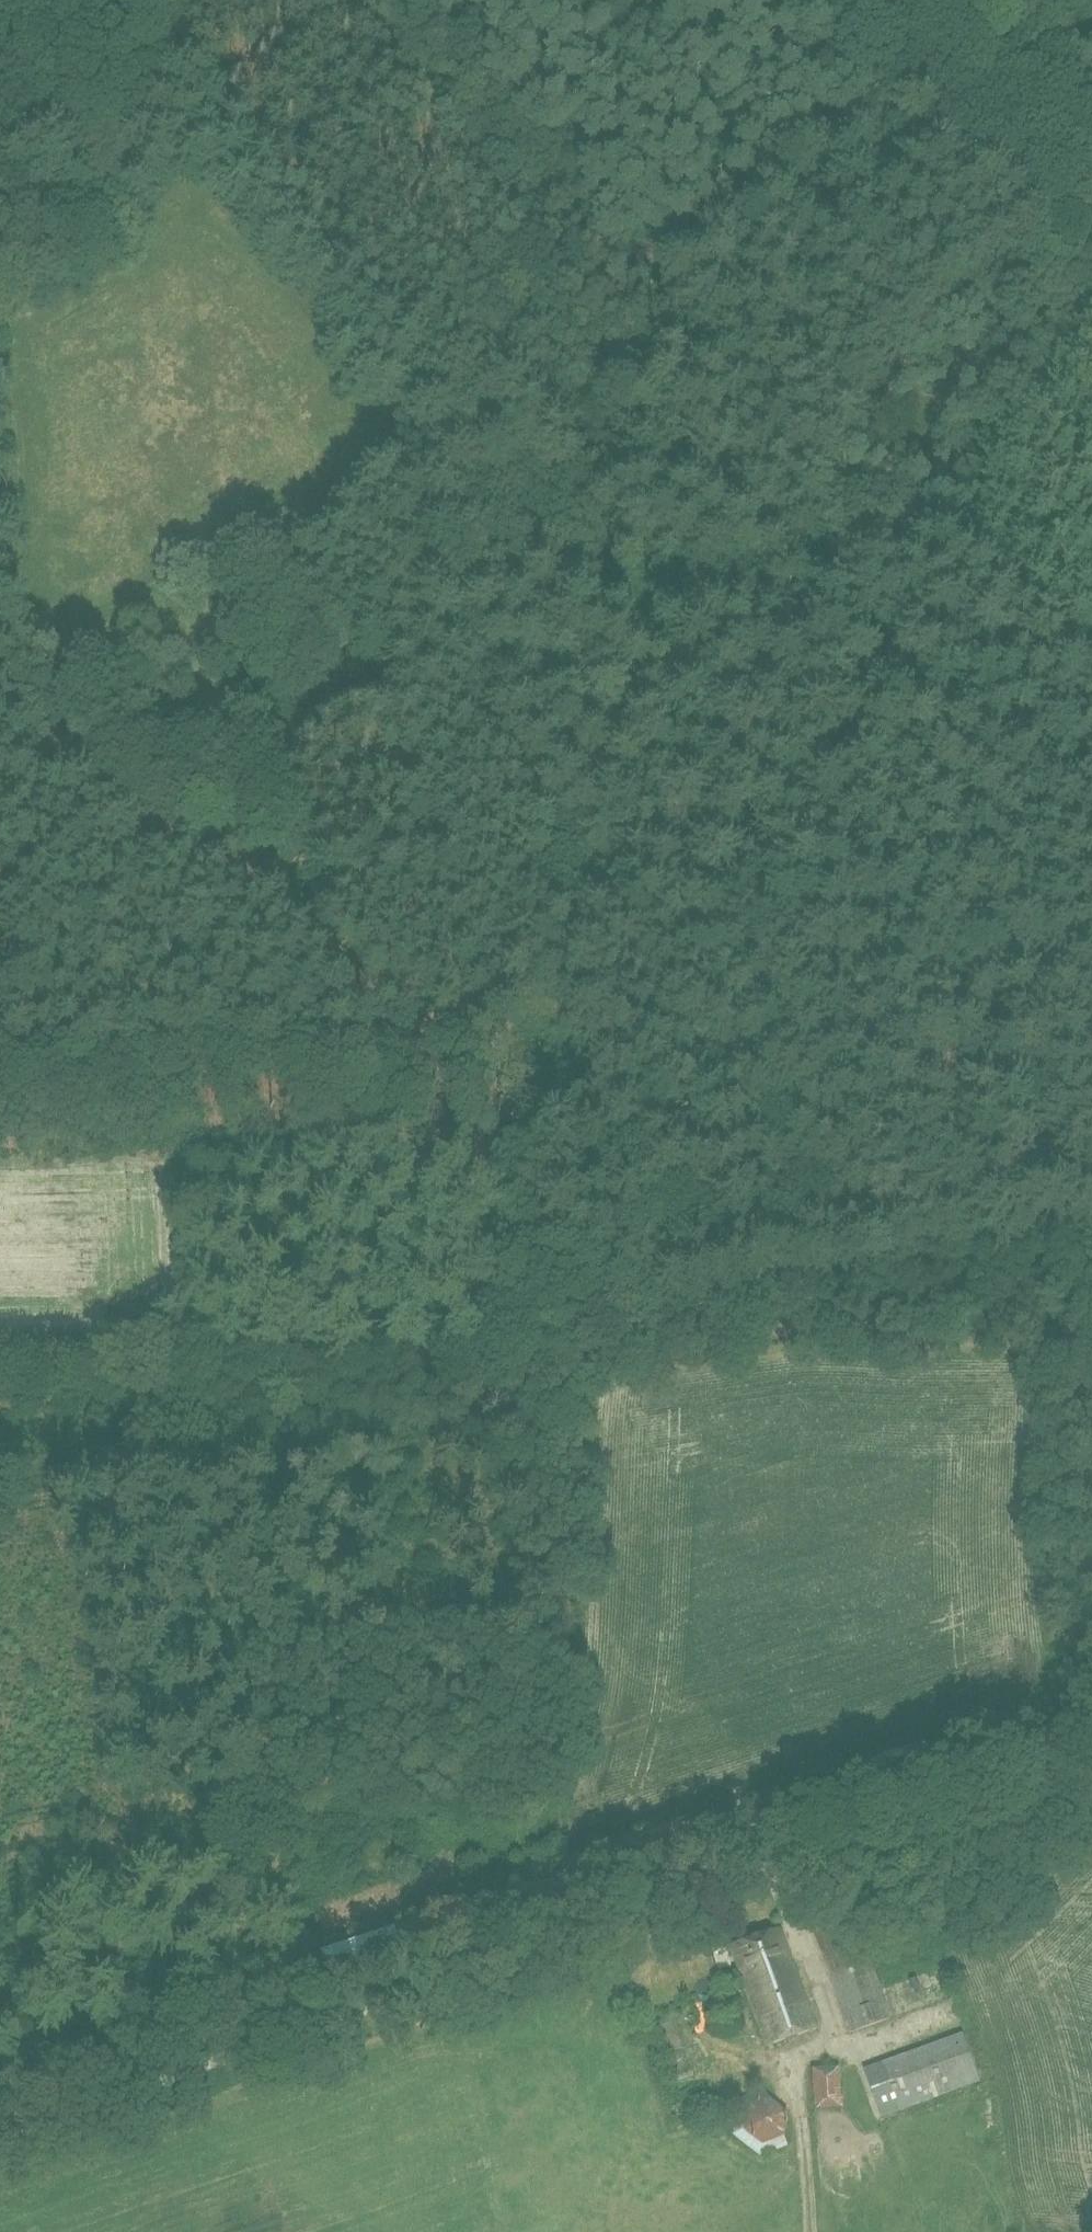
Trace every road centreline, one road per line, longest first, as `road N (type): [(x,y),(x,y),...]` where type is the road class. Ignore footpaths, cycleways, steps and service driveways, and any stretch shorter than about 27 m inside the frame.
road 1 (unclassified): [(0,2141),(1091,1755)]

